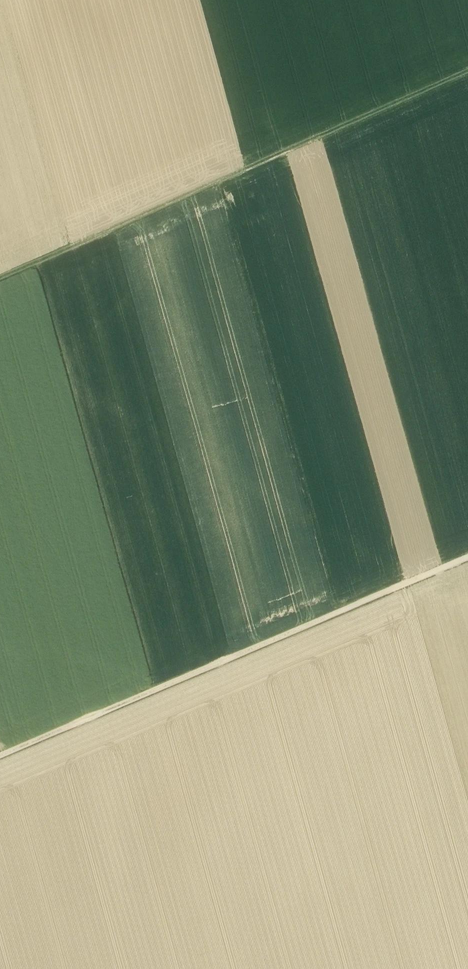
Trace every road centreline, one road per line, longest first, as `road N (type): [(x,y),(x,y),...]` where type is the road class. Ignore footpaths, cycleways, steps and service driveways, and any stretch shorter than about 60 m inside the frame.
road 1 (track): [(467,70),(0,278)]
road 2 (track): [(467,558),(0,756)]

